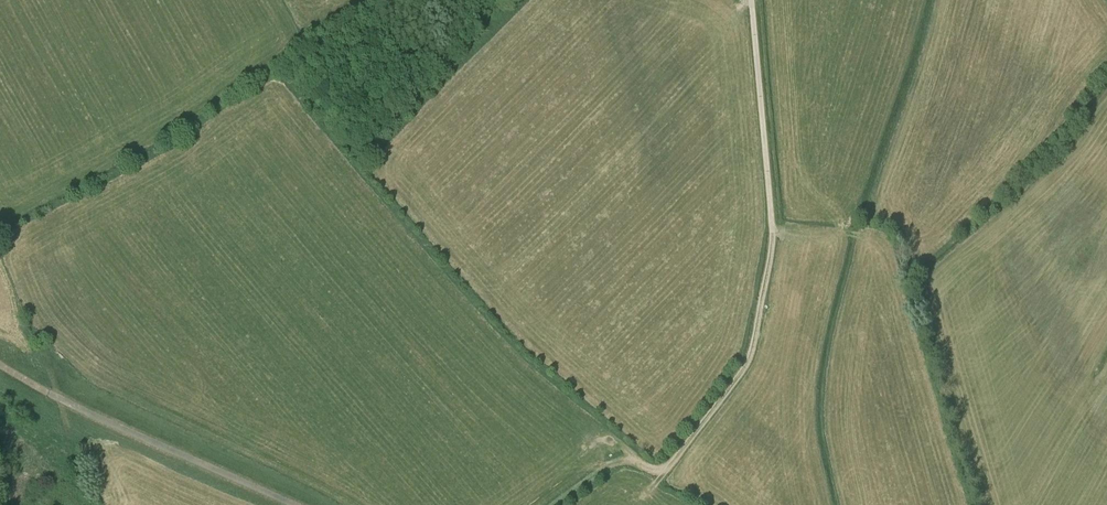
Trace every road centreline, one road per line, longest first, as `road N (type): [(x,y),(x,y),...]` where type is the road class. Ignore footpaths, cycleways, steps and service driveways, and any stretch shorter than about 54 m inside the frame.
road 1 (track): [(751,0),(773,229),(750,354),(672,467),(615,461),(555,504)]

